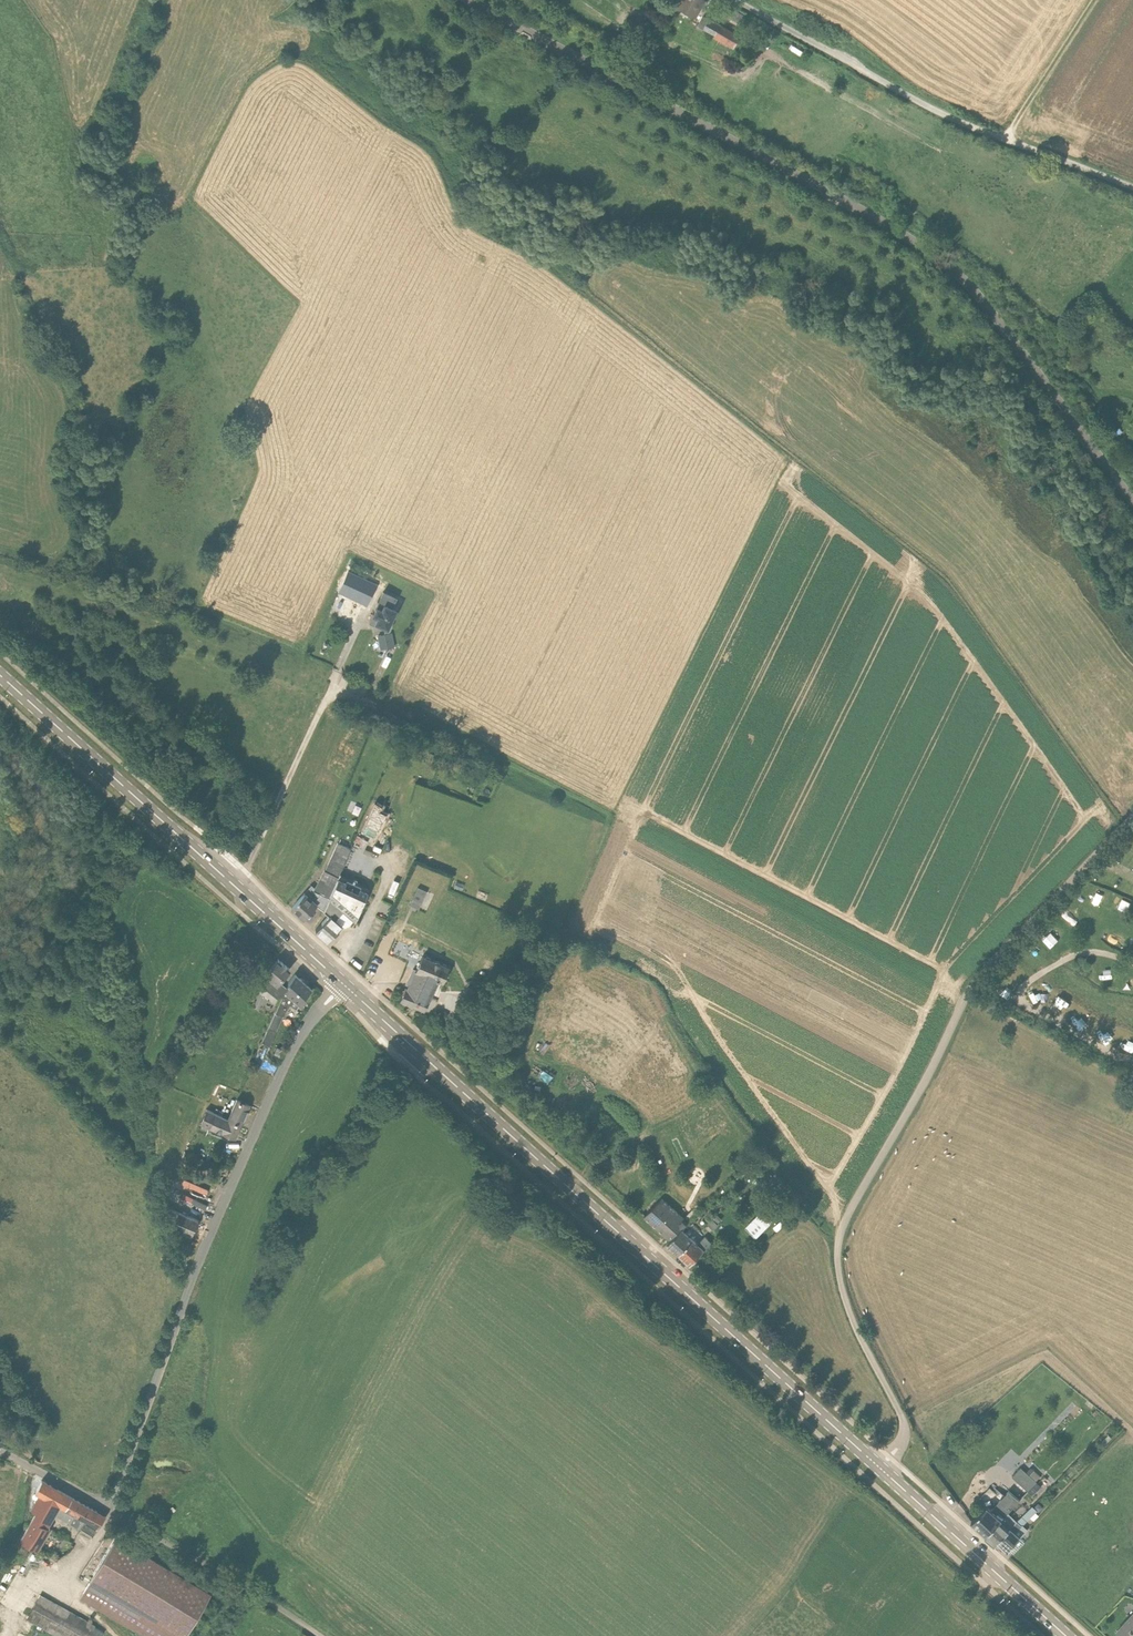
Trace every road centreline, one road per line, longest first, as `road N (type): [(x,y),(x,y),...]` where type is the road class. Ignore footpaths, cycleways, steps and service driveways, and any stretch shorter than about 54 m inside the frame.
road 1 (primary): [(1066,1635),(344,985)]
road 2 (unclassified): [(1132,498),(984,301),(931,250),(473,0)]
road 3 (unclassified): [(344,985),(308,1023),(282,1070),(106,1507),(0,1451)]
road 4 (primary): [(344,985),(0,675)]
road 5 (unclassified): [(1132,185),(928,101),(754,0)]
road 6 (track): [(1005,133),(1090,0)]

